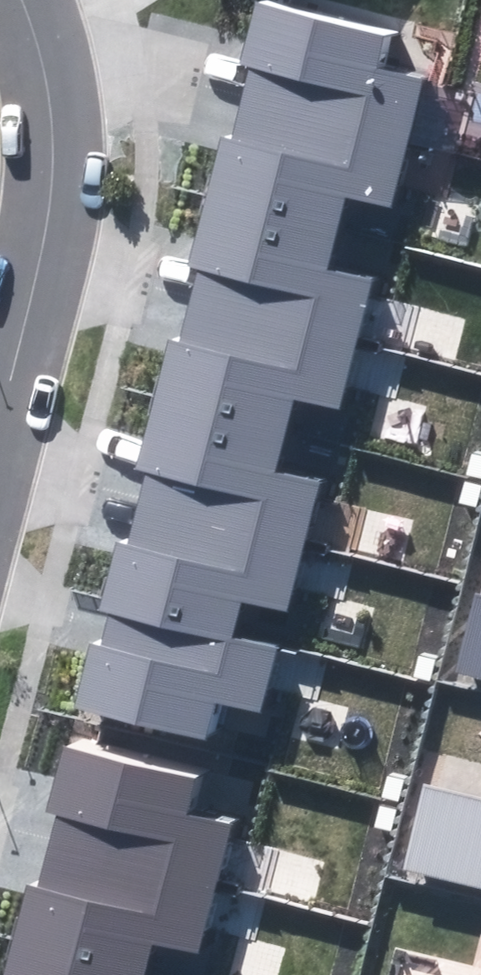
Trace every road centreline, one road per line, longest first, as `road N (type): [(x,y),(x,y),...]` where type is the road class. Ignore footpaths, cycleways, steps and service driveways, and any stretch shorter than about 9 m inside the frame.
road 1 (residential): [(23,0),(55,166),(0,388)]

